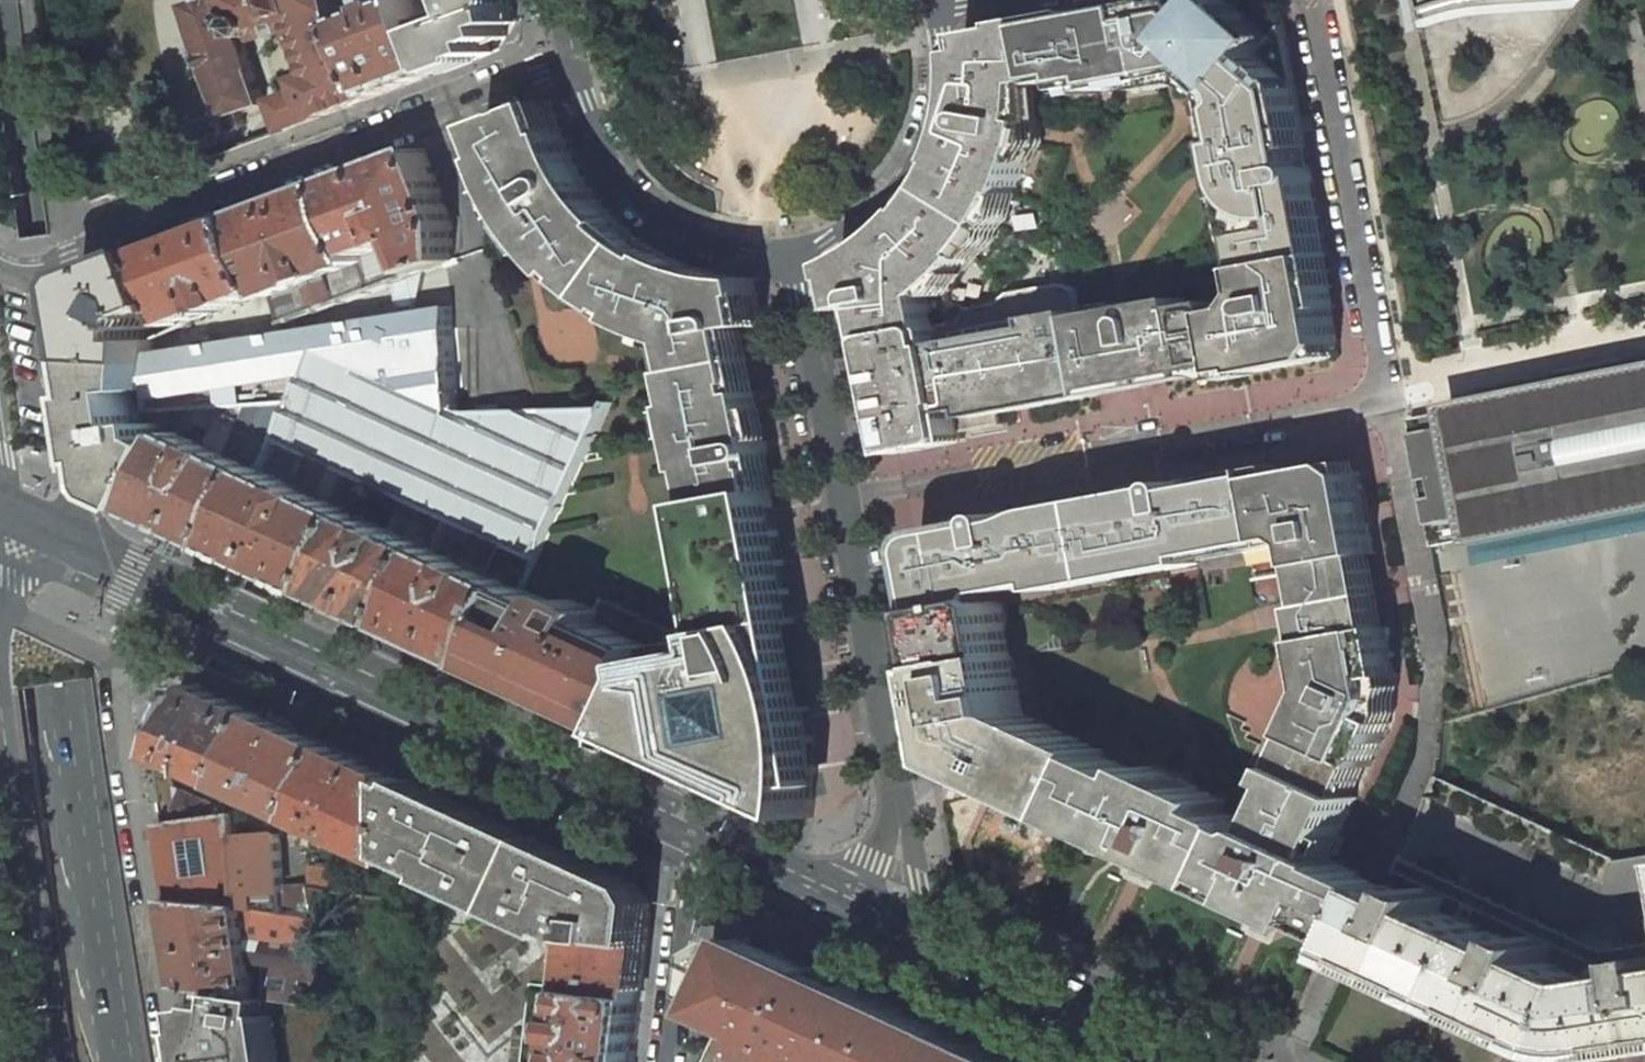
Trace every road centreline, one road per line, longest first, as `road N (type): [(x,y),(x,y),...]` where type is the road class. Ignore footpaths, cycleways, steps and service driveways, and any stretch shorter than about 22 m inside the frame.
road 1 (primary): [(693,834),(31,534)]
road 2 (residential): [(1385,401),(1426,587),(1437,677),(1433,724),(1425,767),(1285,1061)]
road 3 (residential): [(0,266),(72,252),(568,61)]
road 4 (residential): [(1385,401),(845,507)]
road 5 (primary): [(31,534),(106,1061)]
road 6 (residential): [(1314,0),(1385,401)]
road 7 (residential): [(568,61),(600,144),(643,205),(711,244),(794,253)]
road 8 (residential): [(794,253),(874,211),(921,152),(943,77),(940,0)]
road 9 (residential): [(845,507),(901,807)]
road 10 (residential): [(794,253),(845,507)]
road 11 (primary): [(0,280),(31,534)]
road 12 (primary): [(1160,1061),(939,954)]
road 13 (residential): [(693,834),(668,1061)]
road 14 (residential): [(939,954),(901,807)]
road 15 (primary): [(820,896),(693,834)]
road 16 (primary): [(939,954),(820,896)]
road 17 (residential): [(901,807),(876,861),(820,896)]

